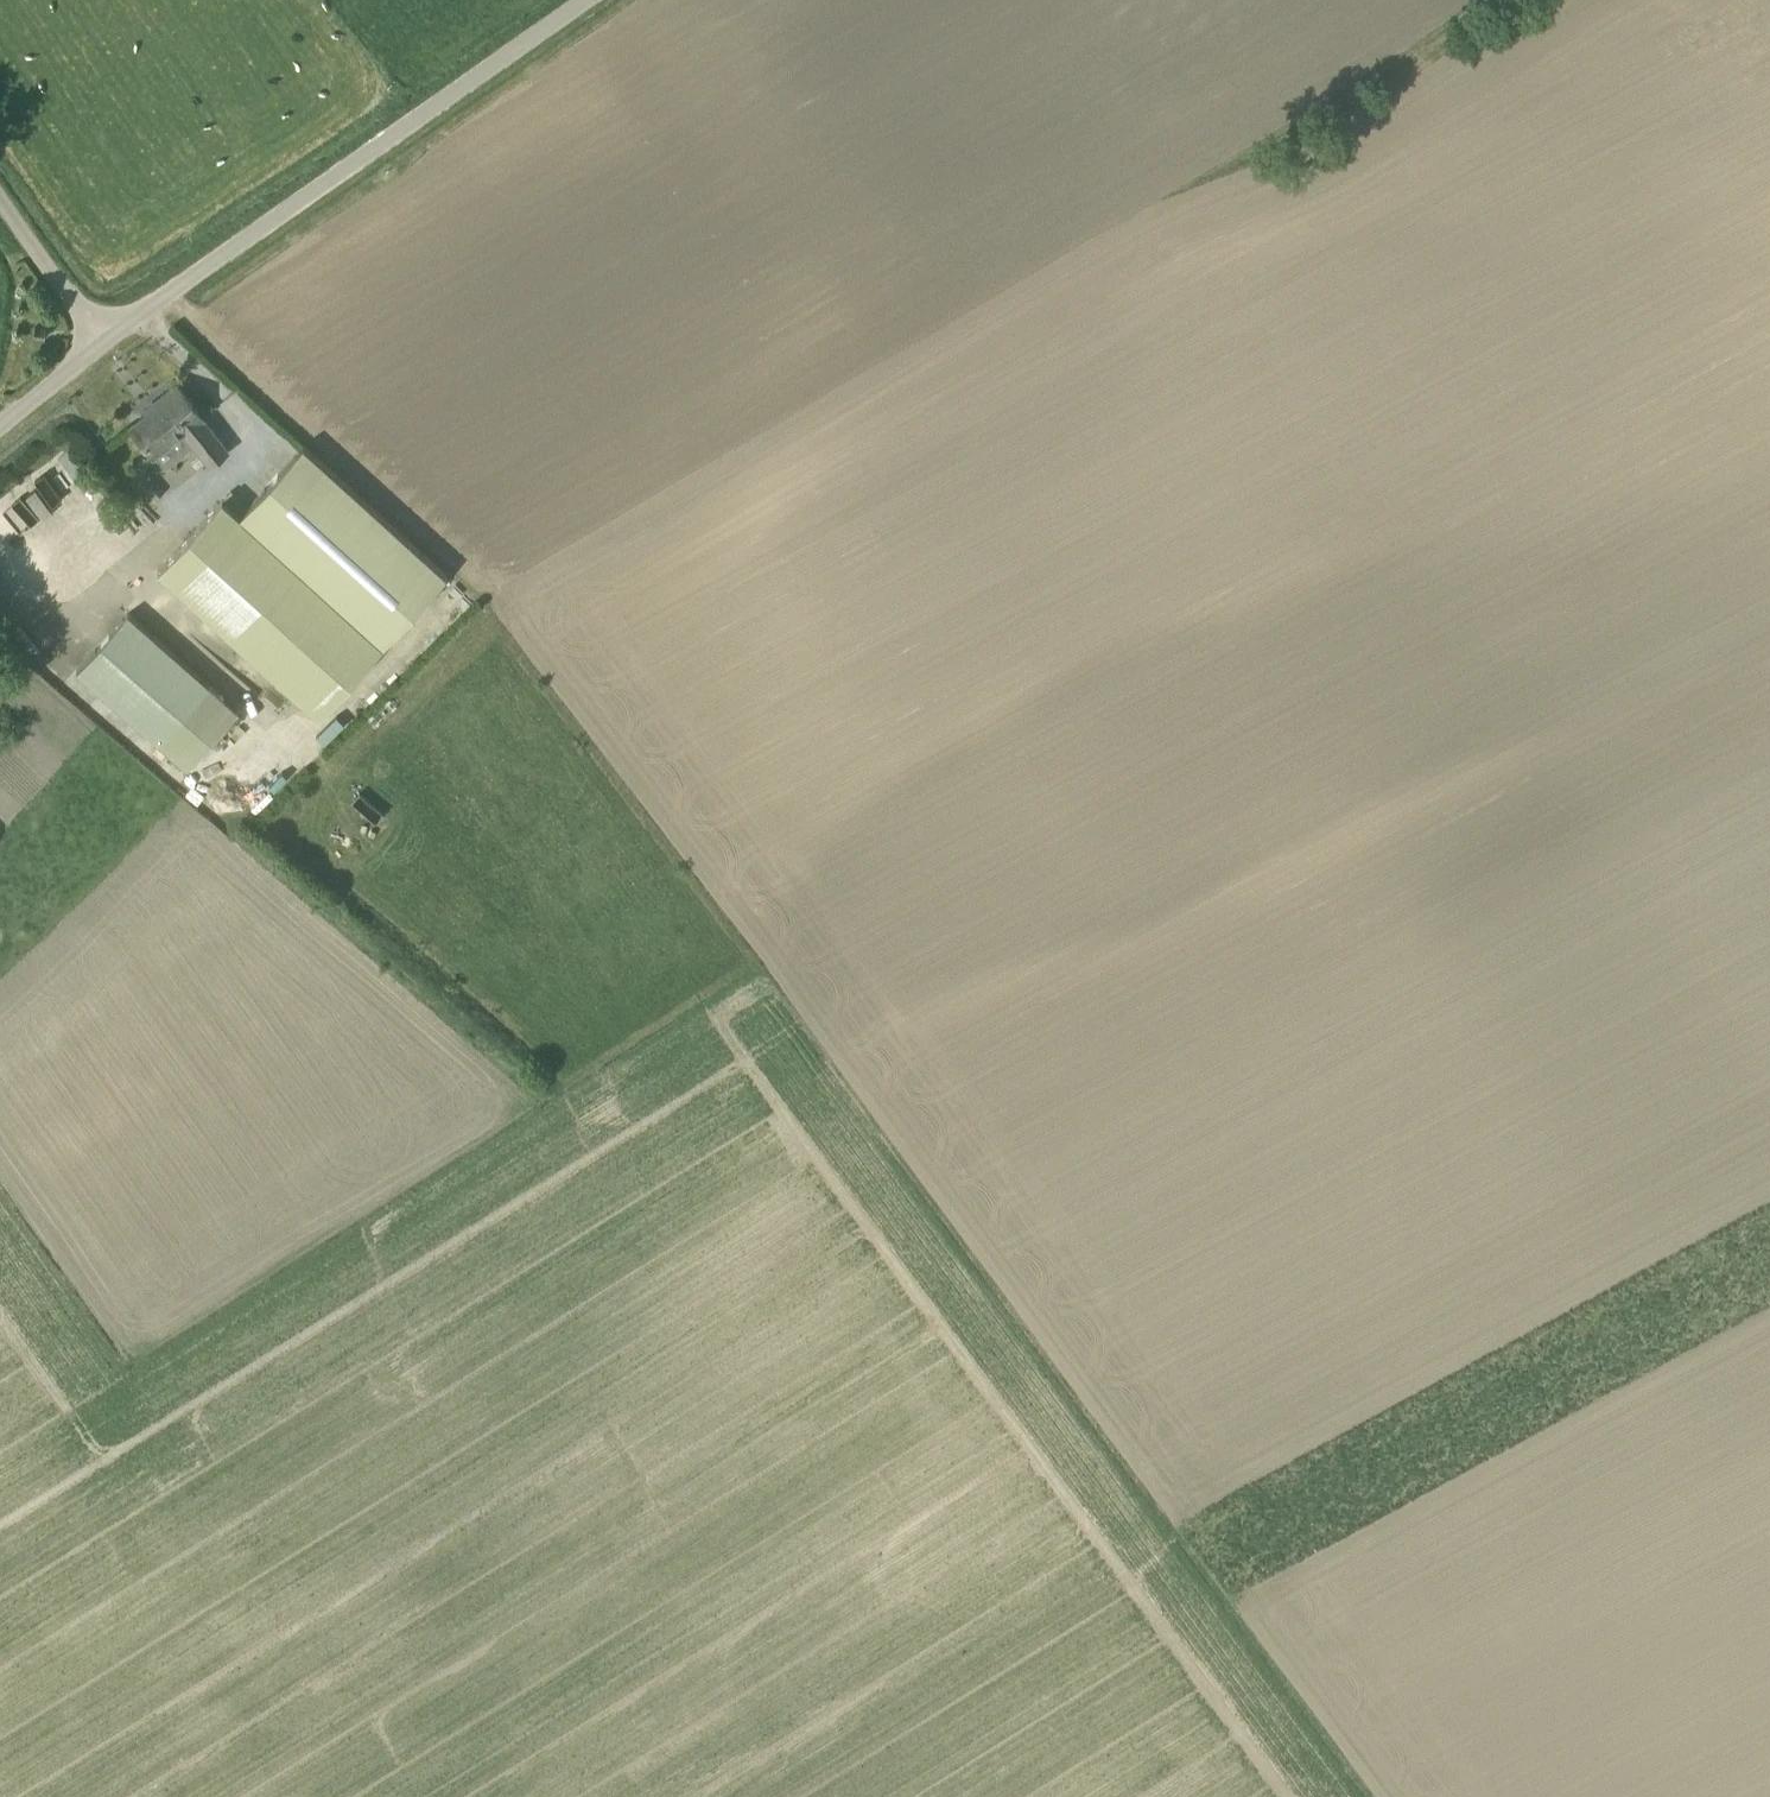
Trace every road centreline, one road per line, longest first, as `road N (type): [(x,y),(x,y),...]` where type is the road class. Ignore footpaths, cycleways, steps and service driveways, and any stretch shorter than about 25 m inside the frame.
road 1 (unclassified): [(99,339),(600,0)]
road 2 (unclassified): [(99,339),(0,189)]
road 3 (unclassified): [(0,424),(99,339)]

